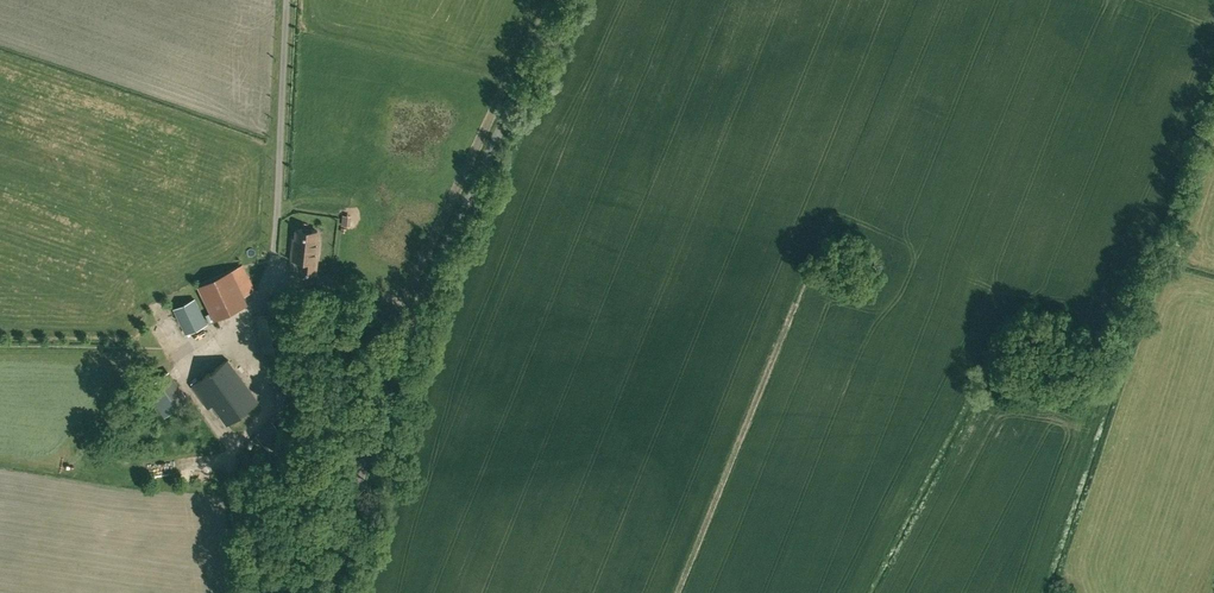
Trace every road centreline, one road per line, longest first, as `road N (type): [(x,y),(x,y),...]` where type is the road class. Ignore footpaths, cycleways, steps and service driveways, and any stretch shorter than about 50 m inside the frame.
road 1 (unclassified): [(336,592),(391,367),(562,0)]

